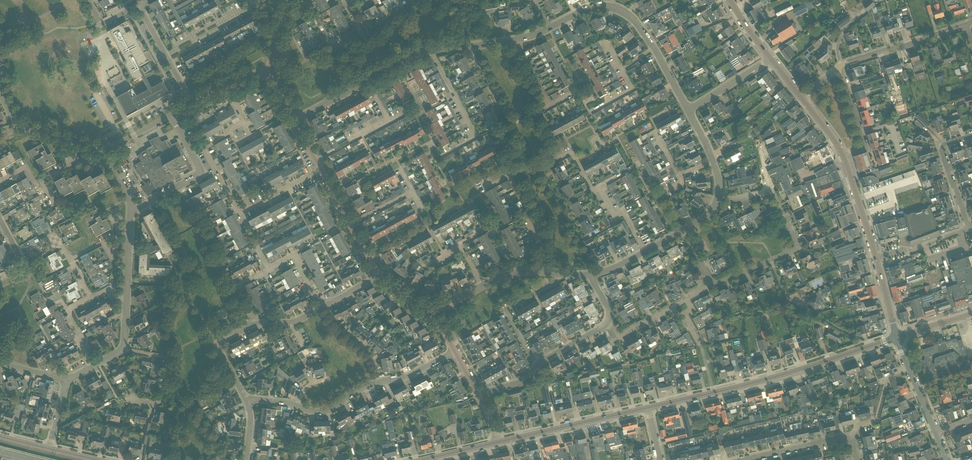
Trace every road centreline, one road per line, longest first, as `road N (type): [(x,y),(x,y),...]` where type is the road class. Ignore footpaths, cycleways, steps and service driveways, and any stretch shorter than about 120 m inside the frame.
road 1 (residential): [(294,120),(410,59),(549,29)]
road 2 (residential): [(712,287),(798,248),(769,194),(718,197)]
road 3 (tertiary): [(713,393),(897,338)]
road 4 (tertiary): [(897,338),(842,154)]
road 5 (tertiary): [(497,443),(647,410)]
road 6 (residential): [(561,274),(507,274),(428,320)]
road 7 (residential): [(247,400),(218,342),(249,325),(291,322)]
road 8 (residential): [(838,69),(966,24)]
road 9 (residential): [(536,366),(505,305),(561,274)]
road 10 (residential): [(612,7),(643,31),(688,109)]
road 11 (residential): [(132,404),(157,408),(167,365),(122,348)]

